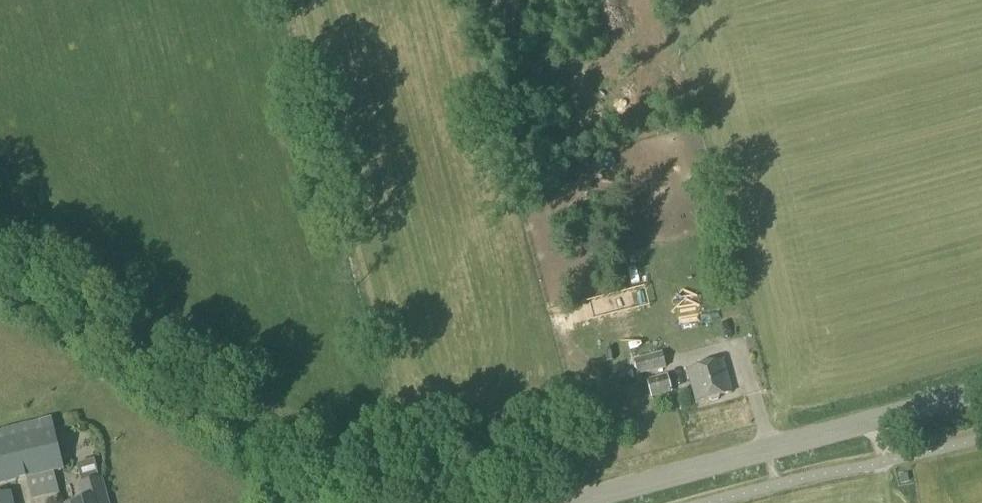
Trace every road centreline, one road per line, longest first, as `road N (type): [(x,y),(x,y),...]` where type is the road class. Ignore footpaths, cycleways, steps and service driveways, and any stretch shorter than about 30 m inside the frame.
road 1 (track): [(370,502),(0,250)]
road 2 (tertiary): [(570,502),(981,391)]

